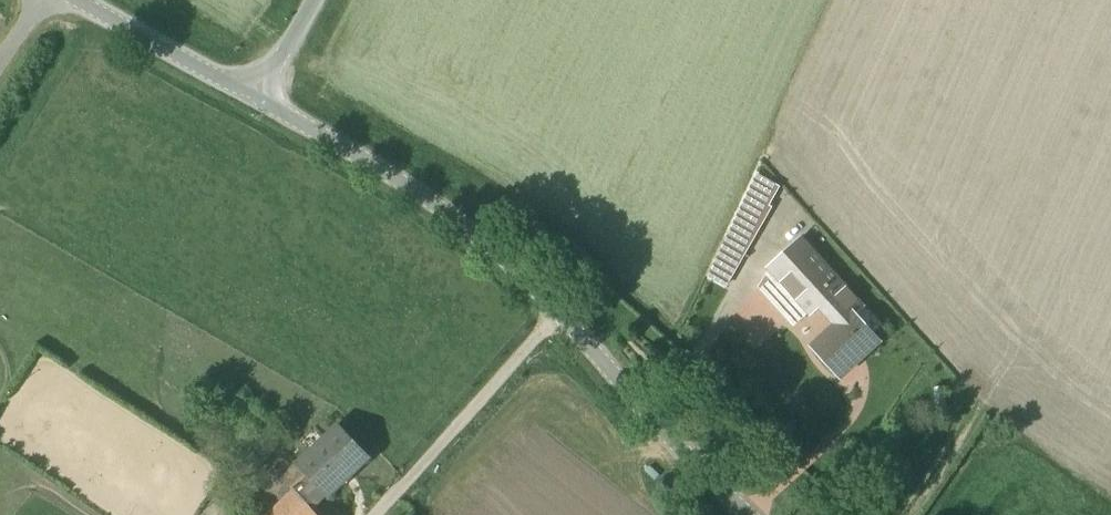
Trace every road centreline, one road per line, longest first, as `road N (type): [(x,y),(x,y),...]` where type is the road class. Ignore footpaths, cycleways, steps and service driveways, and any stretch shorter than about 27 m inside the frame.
road 1 (residential): [(261,105),(449,218),(533,286),(747,514)]
road 2 (residential): [(71,0),(261,105)]

